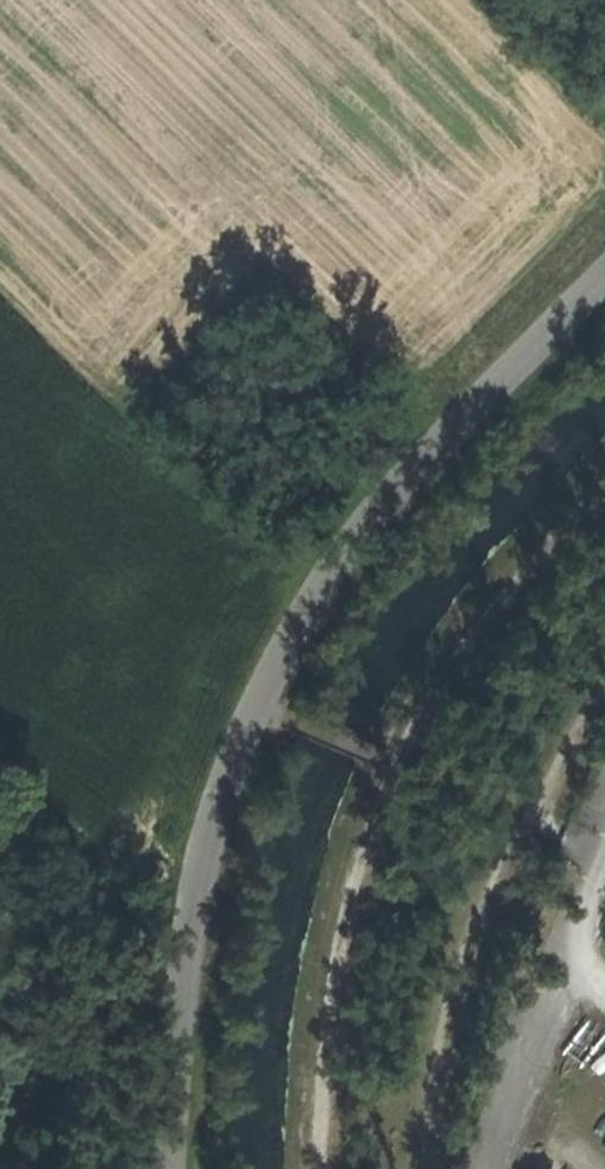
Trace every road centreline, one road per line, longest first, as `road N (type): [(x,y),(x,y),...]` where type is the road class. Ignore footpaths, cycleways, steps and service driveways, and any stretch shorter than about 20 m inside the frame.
road 1 (tertiary): [(604,278),(425,459),(329,568),(265,694),(218,821),(188,977),(178,1168)]
road 2 (track): [(604,479),(394,761),(357,857),(333,1009),(324,1168)]
road 3 (track): [(421,1168),(442,989),(470,908),(550,744),(604,670)]

